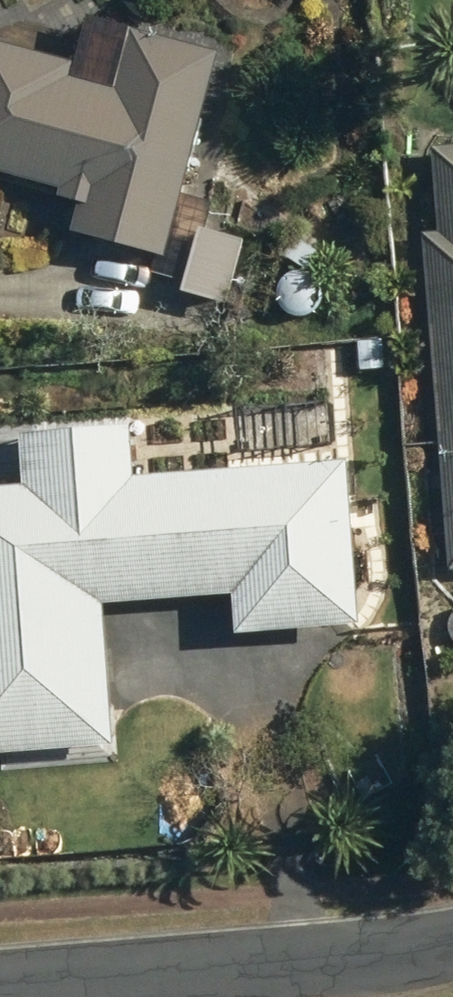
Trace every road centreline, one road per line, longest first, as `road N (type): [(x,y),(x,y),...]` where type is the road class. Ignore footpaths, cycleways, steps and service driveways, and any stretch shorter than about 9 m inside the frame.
road 1 (residential): [(0,982),(416,952),(452,940)]

